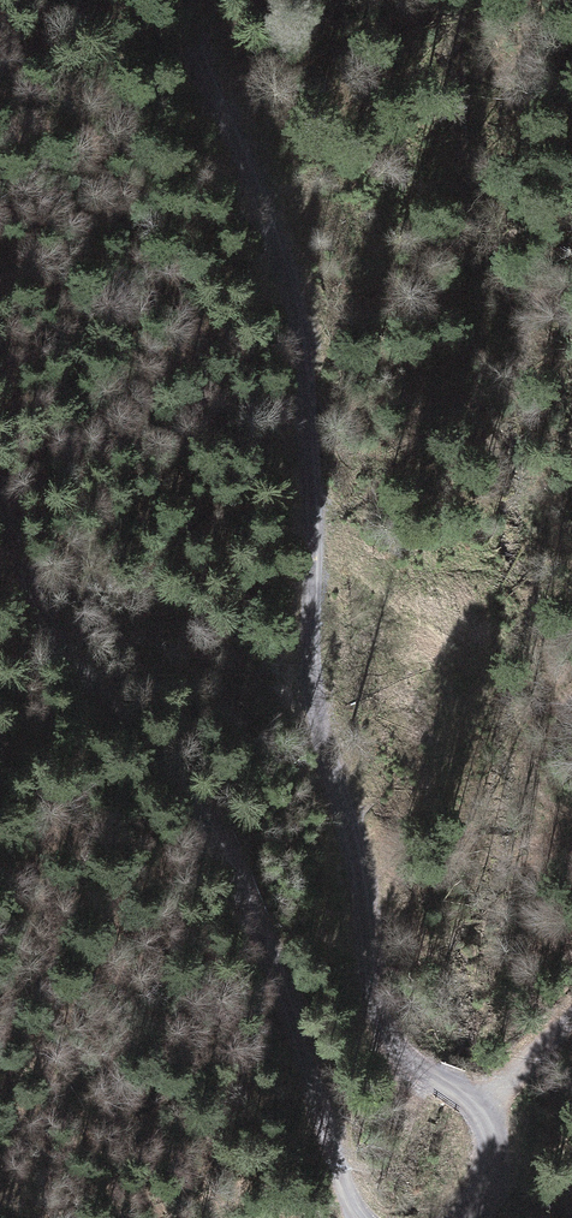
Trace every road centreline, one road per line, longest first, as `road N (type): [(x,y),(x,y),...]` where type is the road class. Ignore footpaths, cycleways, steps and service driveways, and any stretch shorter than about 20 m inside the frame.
road 1 (track): [(203,0),(230,105),(275,181),(299,254),(328,508),(343,769),(383,1027),(413,1064),(497,1107),(493,1196),(452,1217)]
road 2 (track): [(359,1217),(235,861),(62,634),(0,498)]

